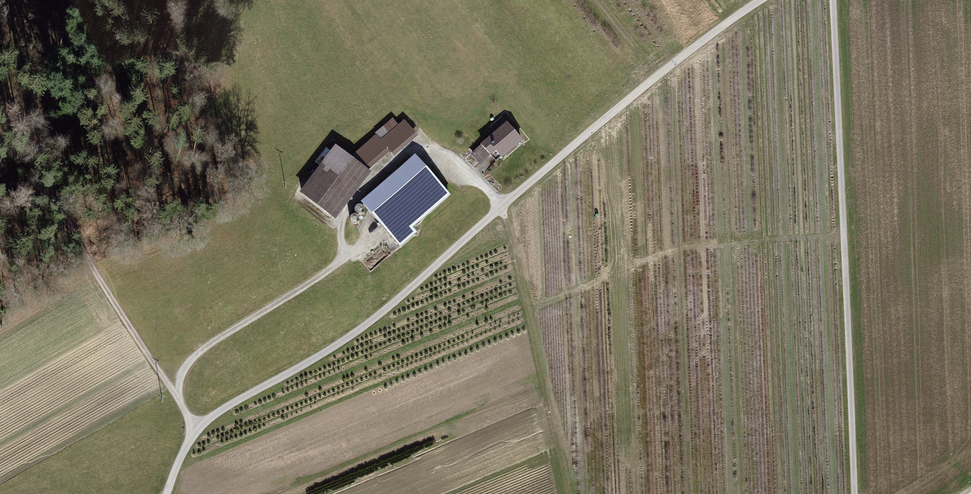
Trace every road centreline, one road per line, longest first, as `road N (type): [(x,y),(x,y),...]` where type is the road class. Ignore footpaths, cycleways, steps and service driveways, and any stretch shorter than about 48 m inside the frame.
road 1 (unclassified): [(759,0),(575,144),(385,312),(196,428),(167,493)]
road 2 (track): [(855,493),(833,0)]
road 3 (track): [(196,428),(81,245),(41,161),(46,96),(81,0)]

